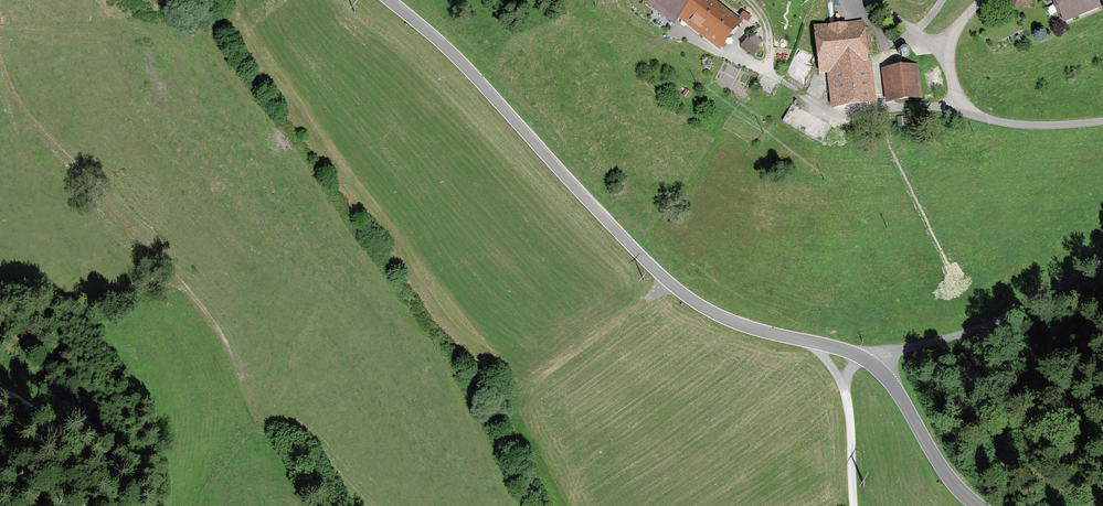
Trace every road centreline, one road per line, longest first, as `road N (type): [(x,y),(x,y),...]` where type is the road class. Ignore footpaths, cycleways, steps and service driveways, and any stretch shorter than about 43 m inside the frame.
road 1 (tertiary): [(387,0),(444,48),(664,280),(707,311),(752,329),(871,363)]
road 2 (residential): [(1102,122),(995,122),(967,111),(951,85),(947,53),(953,29),(983,0)]
road 3 (residential): [(1102,262),(985,329),(871,363)]
road 4 (tertiary): [(871,363),(943,469),(978,505)]
road 5 (track): [(812,342),(847,398),(854,505)]
road 6 (track): [(90,505),(22,402),(0,390)]

